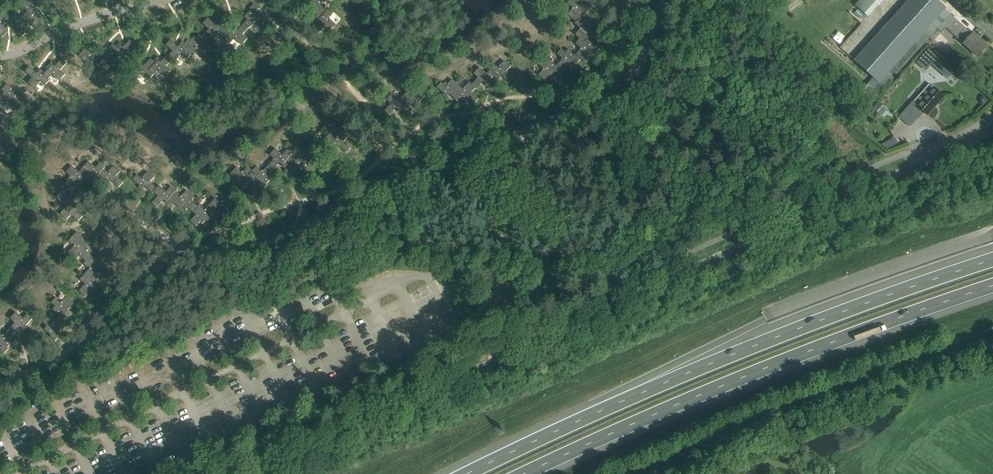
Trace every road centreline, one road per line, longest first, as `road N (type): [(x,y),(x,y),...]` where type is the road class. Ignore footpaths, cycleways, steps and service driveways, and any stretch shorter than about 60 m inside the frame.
road 1 (tertiary): [(257,473),(992,125)]
road 2 (motorway): [(992,260),(687,373),(465,473)]
road 3 (motorway): [(523,473),(757,370),(992,285)]

